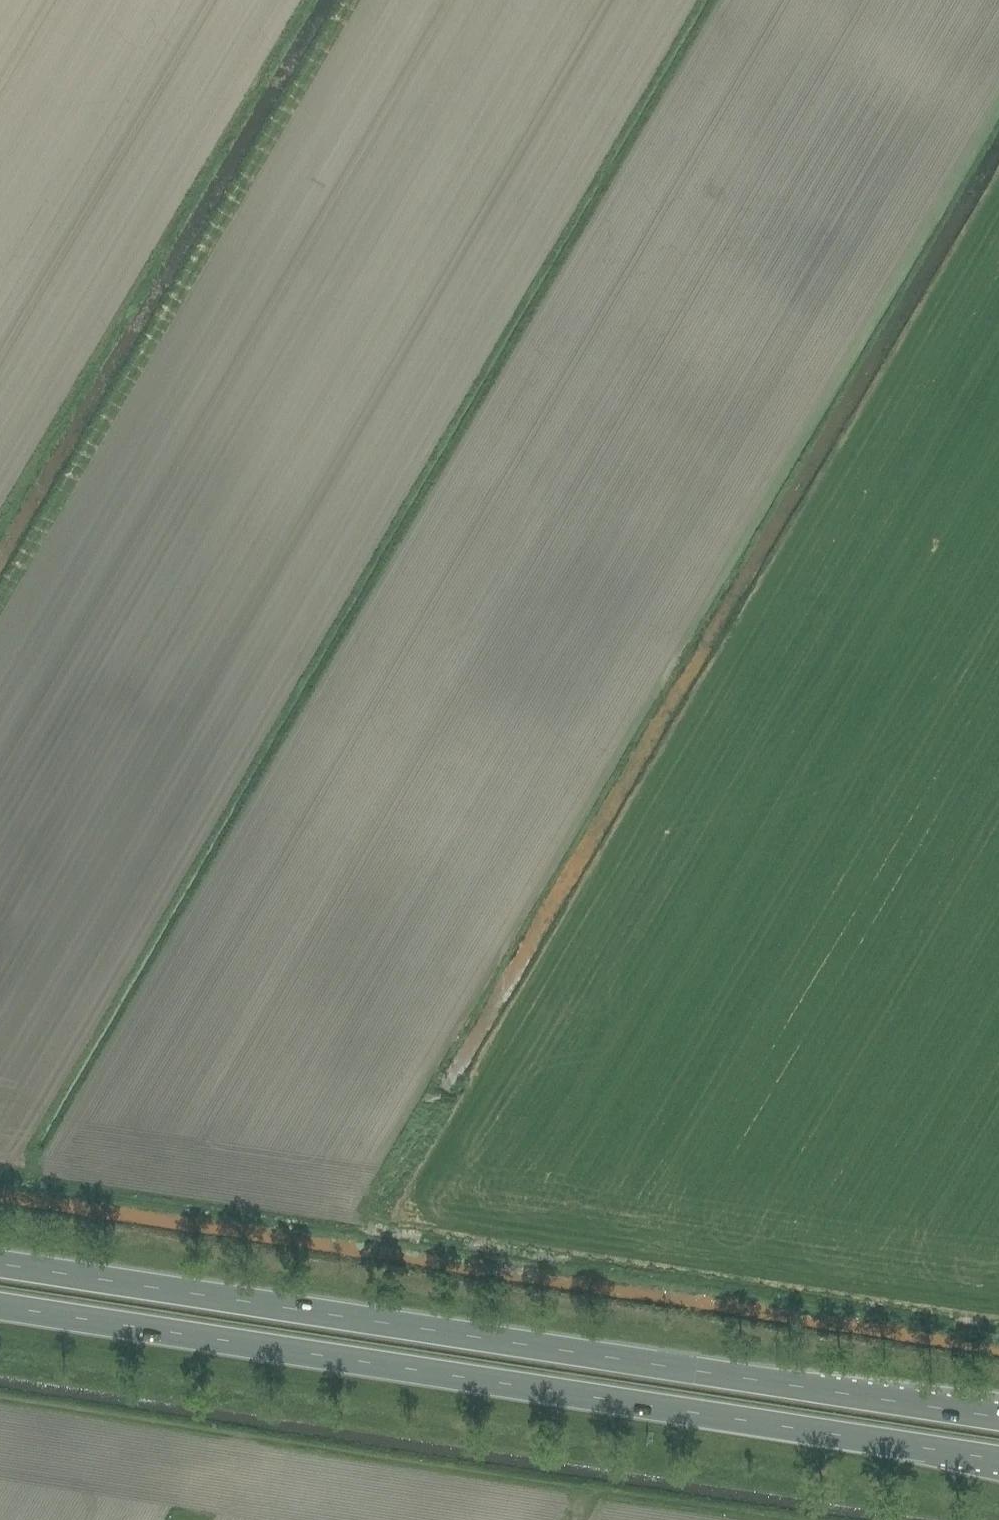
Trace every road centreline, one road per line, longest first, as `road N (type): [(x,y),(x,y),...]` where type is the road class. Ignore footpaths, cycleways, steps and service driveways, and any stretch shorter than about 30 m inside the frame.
road 1 (trunk): [(0,1305),(998,1460)]
road 2 (trunk): [(998,1416),(0,1263)]

